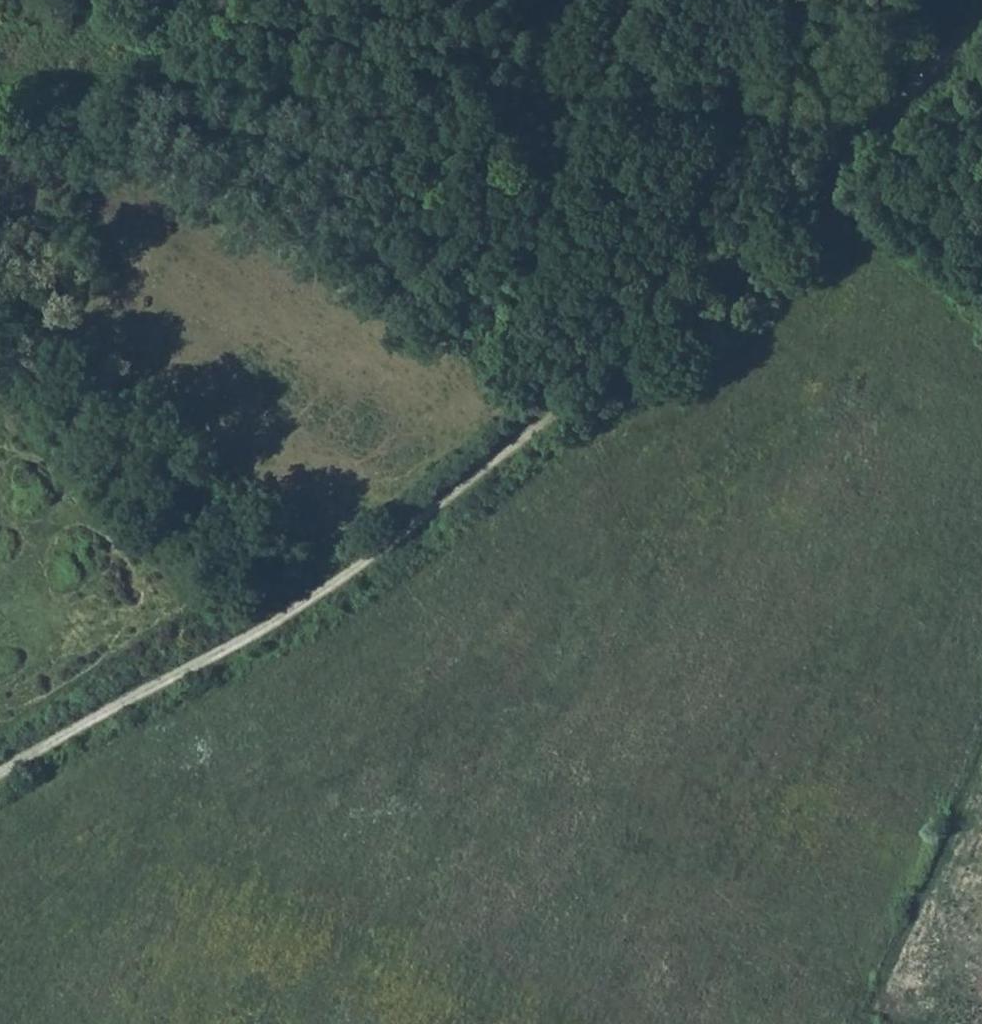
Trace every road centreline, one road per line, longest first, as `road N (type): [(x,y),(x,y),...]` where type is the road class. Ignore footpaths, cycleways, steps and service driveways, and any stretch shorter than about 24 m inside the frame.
road 1 (track): [(0,776),(350,571),(627,365),(747,261),(981,7)]
road 2 (track): [(926,67),(799,0)]

